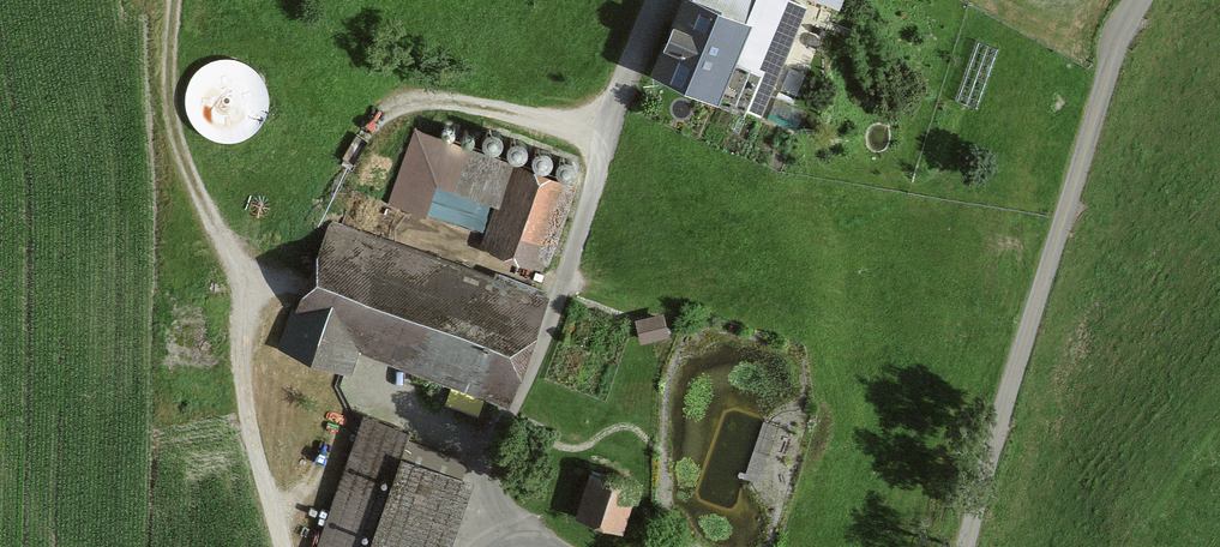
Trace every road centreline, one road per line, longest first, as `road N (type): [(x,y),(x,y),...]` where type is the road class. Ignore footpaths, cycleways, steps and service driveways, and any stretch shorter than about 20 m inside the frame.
road 1 (track): [(966,546),(1117,51),(1141,0)]
road 2 (track): [(659,0),(499,451),(494,546)]
road 3 (track): [(171,0),(168,75),(177,137),(235,264),(248,419),(286,546)]

